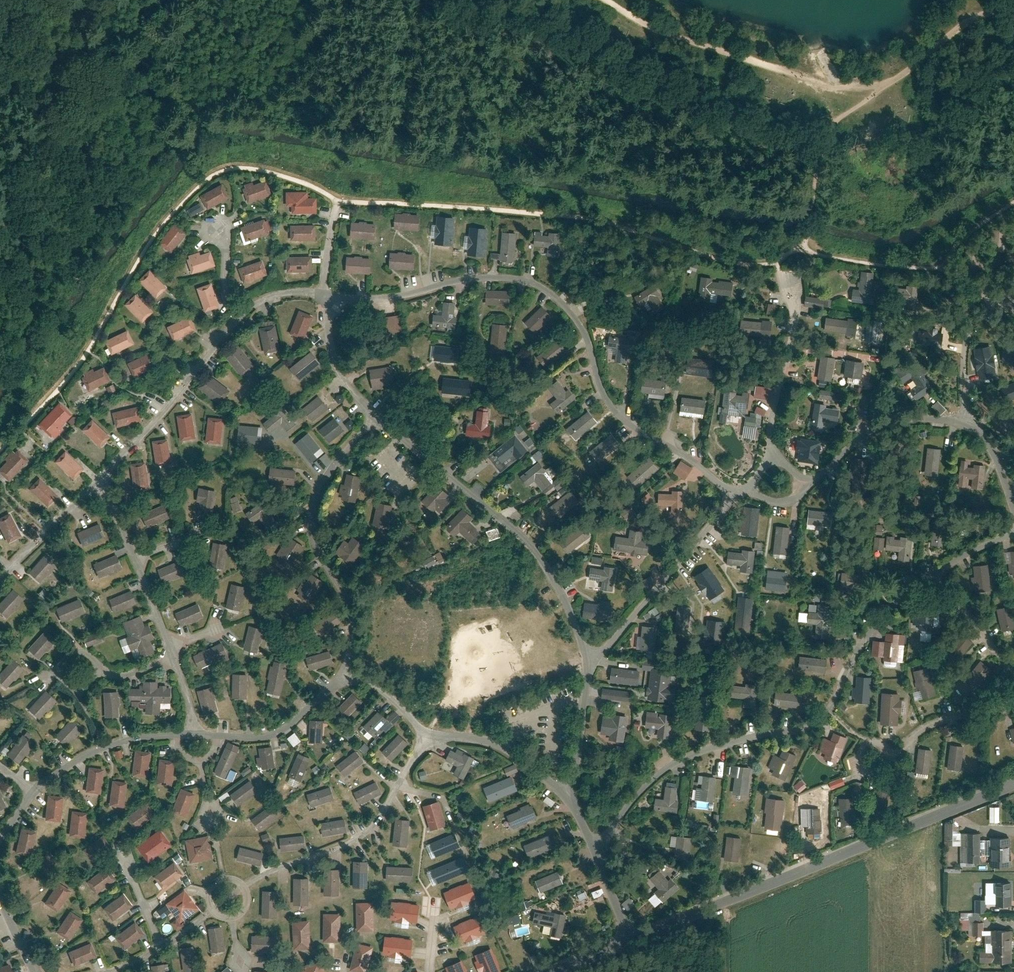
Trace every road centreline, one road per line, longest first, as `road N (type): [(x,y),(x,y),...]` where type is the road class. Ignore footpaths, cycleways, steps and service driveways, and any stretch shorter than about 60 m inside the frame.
road 1 (residential): [(322,293),(374,296),(507,277),(551,293),(581,330),(599,390),(619,415),(744,491)]
road 2 (residential): [(595,853),(648,784),(674,765),(820,717),(883,616),(934,576)]
road 3 (residential): [(1013,784),(628,943)]
road 4 (residential): [(376,418),(522,540),(559,591),(589,662)]
road 5 (residential): [(934,576),(1009,673),(1006,706),(949,718),(887,755),(873,754)]
road 6 (residential): [(376,418),(321,484),(313,513),(317,550),(352,617),(343,670)]
road 7 (residential): [(430,735),(362,835),(243,887)]
road 8 (residential): [(589,662),(744,491)]
road 9 (residential): [(99,482),(179,396),(241,311)]
road 10 (residential): [(965,421),(888,417),(810,482)]
road 11 (residential): [(772,459),(790,287)]
road 12 (residential): [(430,735),(500,747),(569,798)]
road 13 (residential): [(38,789),(99,748),(176,736)]
road 14 (residential): [(221,736),(270,735),(287,727),(343,670)]
road 15 (residential): [(322,293),(324,346),(376,418)]
road 16 (residential): [(0,583),(99,482)]
road 17 (residential): [(589,662),(569,798)]

